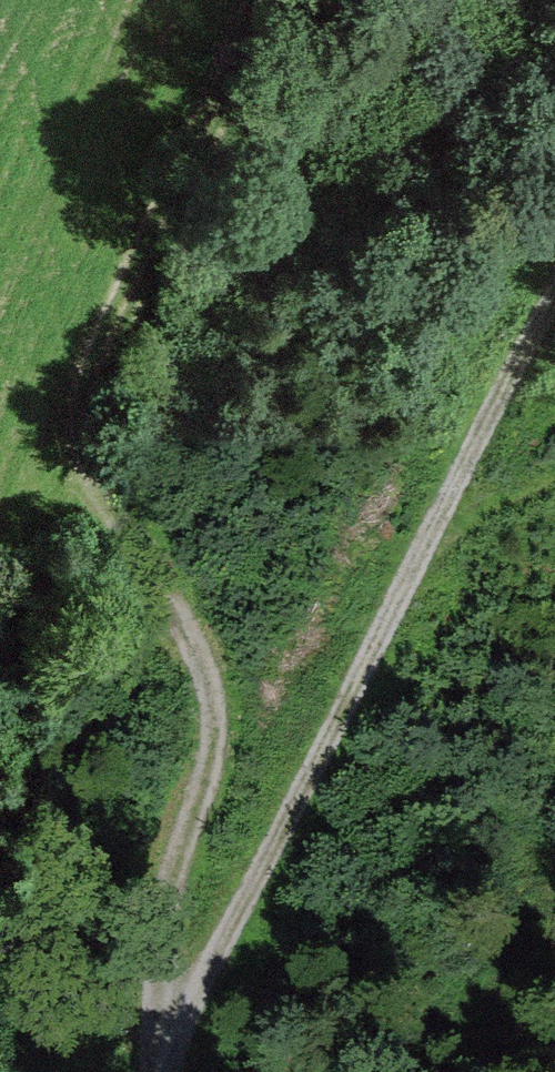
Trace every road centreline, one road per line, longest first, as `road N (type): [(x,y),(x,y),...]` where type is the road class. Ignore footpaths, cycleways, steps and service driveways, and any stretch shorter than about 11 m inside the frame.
road 1 (track): [(170,1026),(190,842),(193,677),(177,620),(92,483),(85,413),(137,261),(252,0)]
road 2 (track): [(554,288),(170,1026),(158,1071)]

